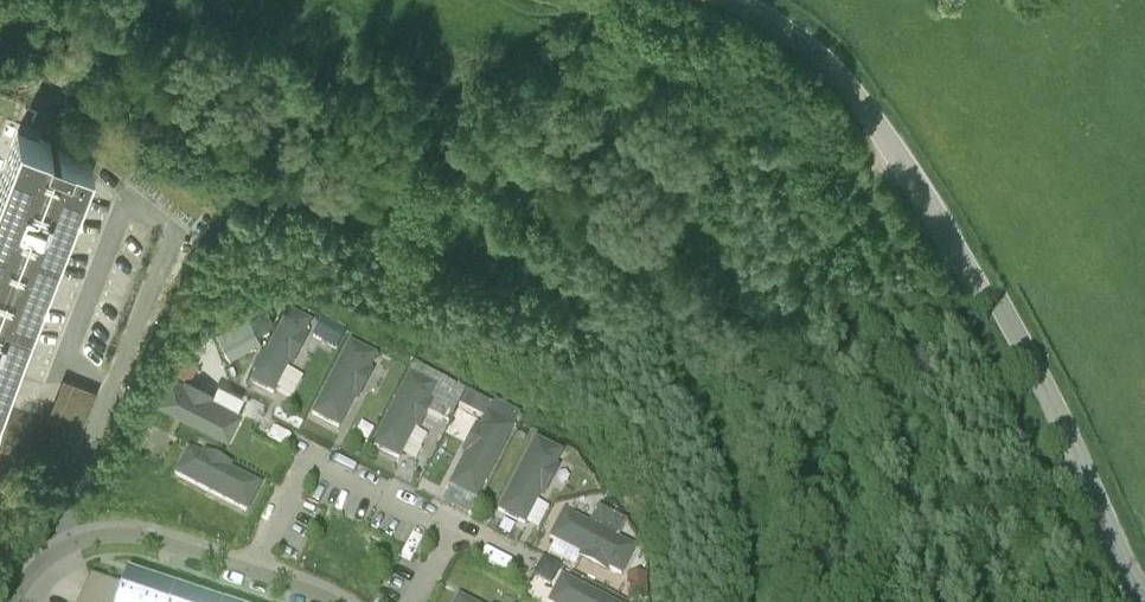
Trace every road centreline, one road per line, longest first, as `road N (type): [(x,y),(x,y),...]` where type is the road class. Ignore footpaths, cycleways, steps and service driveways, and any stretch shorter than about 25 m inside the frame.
road 1 (unclassified): [(1143,601),(1035,377),(899,142),(803,31),(752,0)]
road 2 (residential): [(417,601),(457,528),(309,453),(246,571)]
road 3 (residential): [(246,571),(115,536),(56,553),(13,601)]

